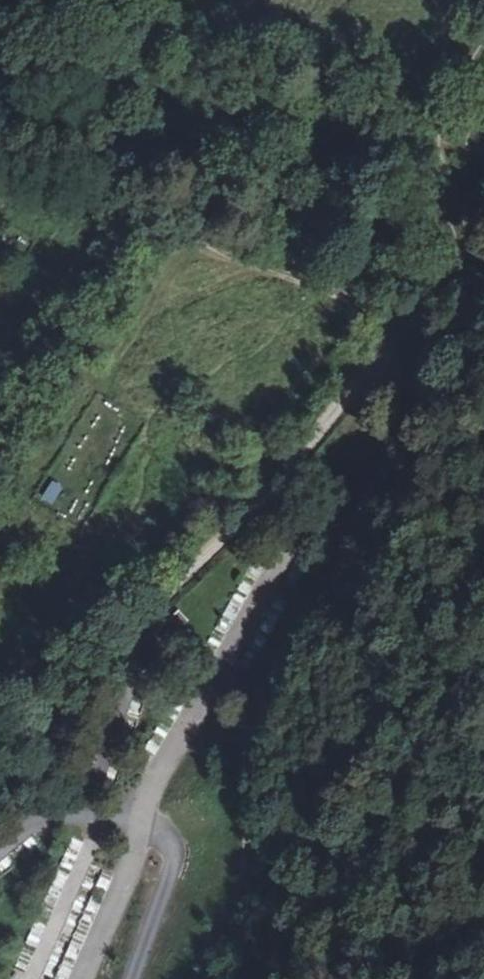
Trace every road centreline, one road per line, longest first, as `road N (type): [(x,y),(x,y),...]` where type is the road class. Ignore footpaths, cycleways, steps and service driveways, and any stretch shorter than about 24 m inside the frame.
road 1 (track): [(0,774),(362,379),(393,371),(403,381),(407,396),(182,978)]
road 2 (track): [(416,328),(349,293),(212,247),(151,215),(103,218),(79,230),(0,353)]
road 3 (track): [(393,371),(455,278),(462,249),(461,214),(438,143)]

